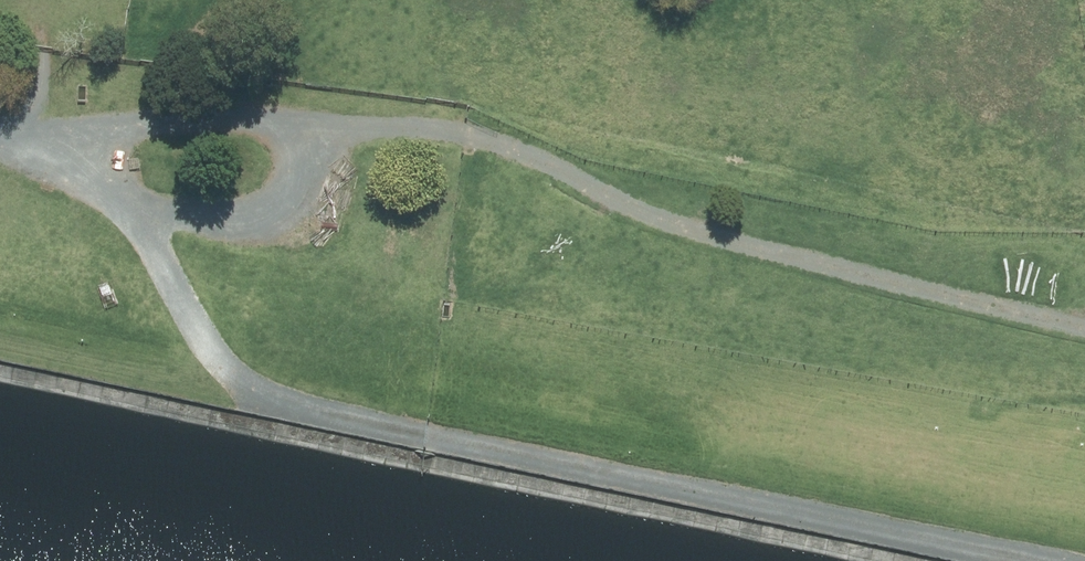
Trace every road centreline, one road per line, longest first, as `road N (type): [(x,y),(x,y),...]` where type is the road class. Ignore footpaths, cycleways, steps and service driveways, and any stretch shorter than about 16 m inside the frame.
road 1 (track): [(22,145),(183,115),(465,132),(524,150),(692,235),(1084,332)]
road 2 (track): [(132,205),(206,343),(235,375),(280,401),(1022,560)]
road 3 (track): [(0,135),(132,205),(248,217),(271,213),(301,190),(317,125)]

